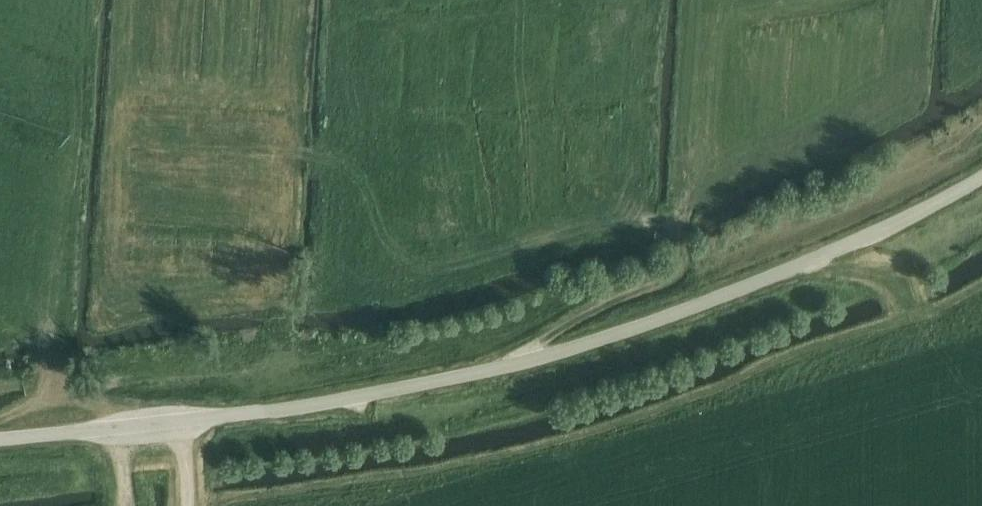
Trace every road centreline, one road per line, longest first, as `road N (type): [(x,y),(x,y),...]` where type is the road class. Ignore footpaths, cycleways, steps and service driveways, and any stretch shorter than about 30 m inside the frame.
road 1 (unclassified): [(981,177),(793,268),(558,353),(287,408),(0,441)]
road 2 (track): [(511,364),(594,308),(671,275),(689,200)]
road 3 (track): [(126,505),(122,437),(107,415),(67,397),(0,421)]

